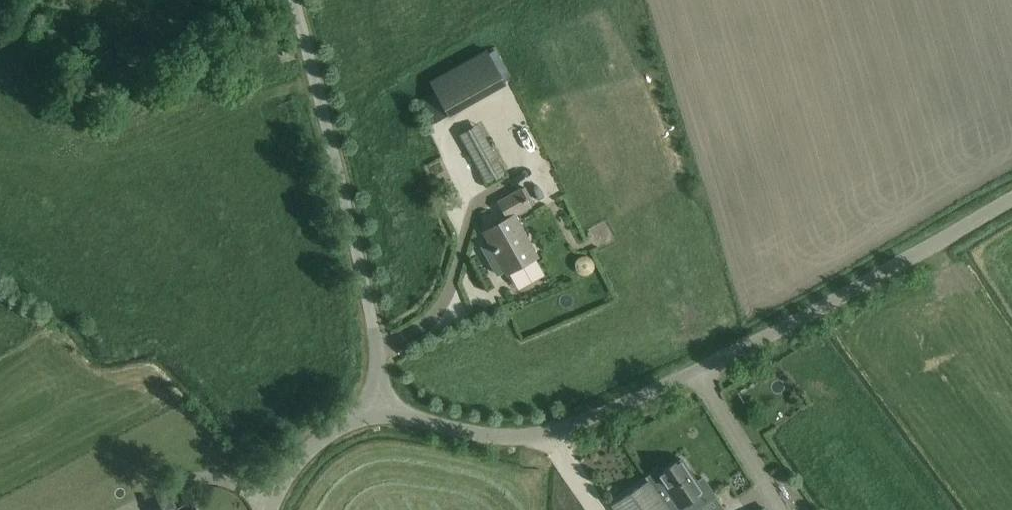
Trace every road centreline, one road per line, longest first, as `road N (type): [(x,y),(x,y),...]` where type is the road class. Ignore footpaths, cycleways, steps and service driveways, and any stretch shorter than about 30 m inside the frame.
road 1 (unclassified): [(387,401),(407,418),(472,435),(541,434),(748,344),(1011,192)]
road 2 (unclassified): [(387,401),(294,0)]
road 3 (track): [(0,137),(107,150),(317,88)]
road 4 (unclassified): [(273,509),(307,448),(387,401)]

